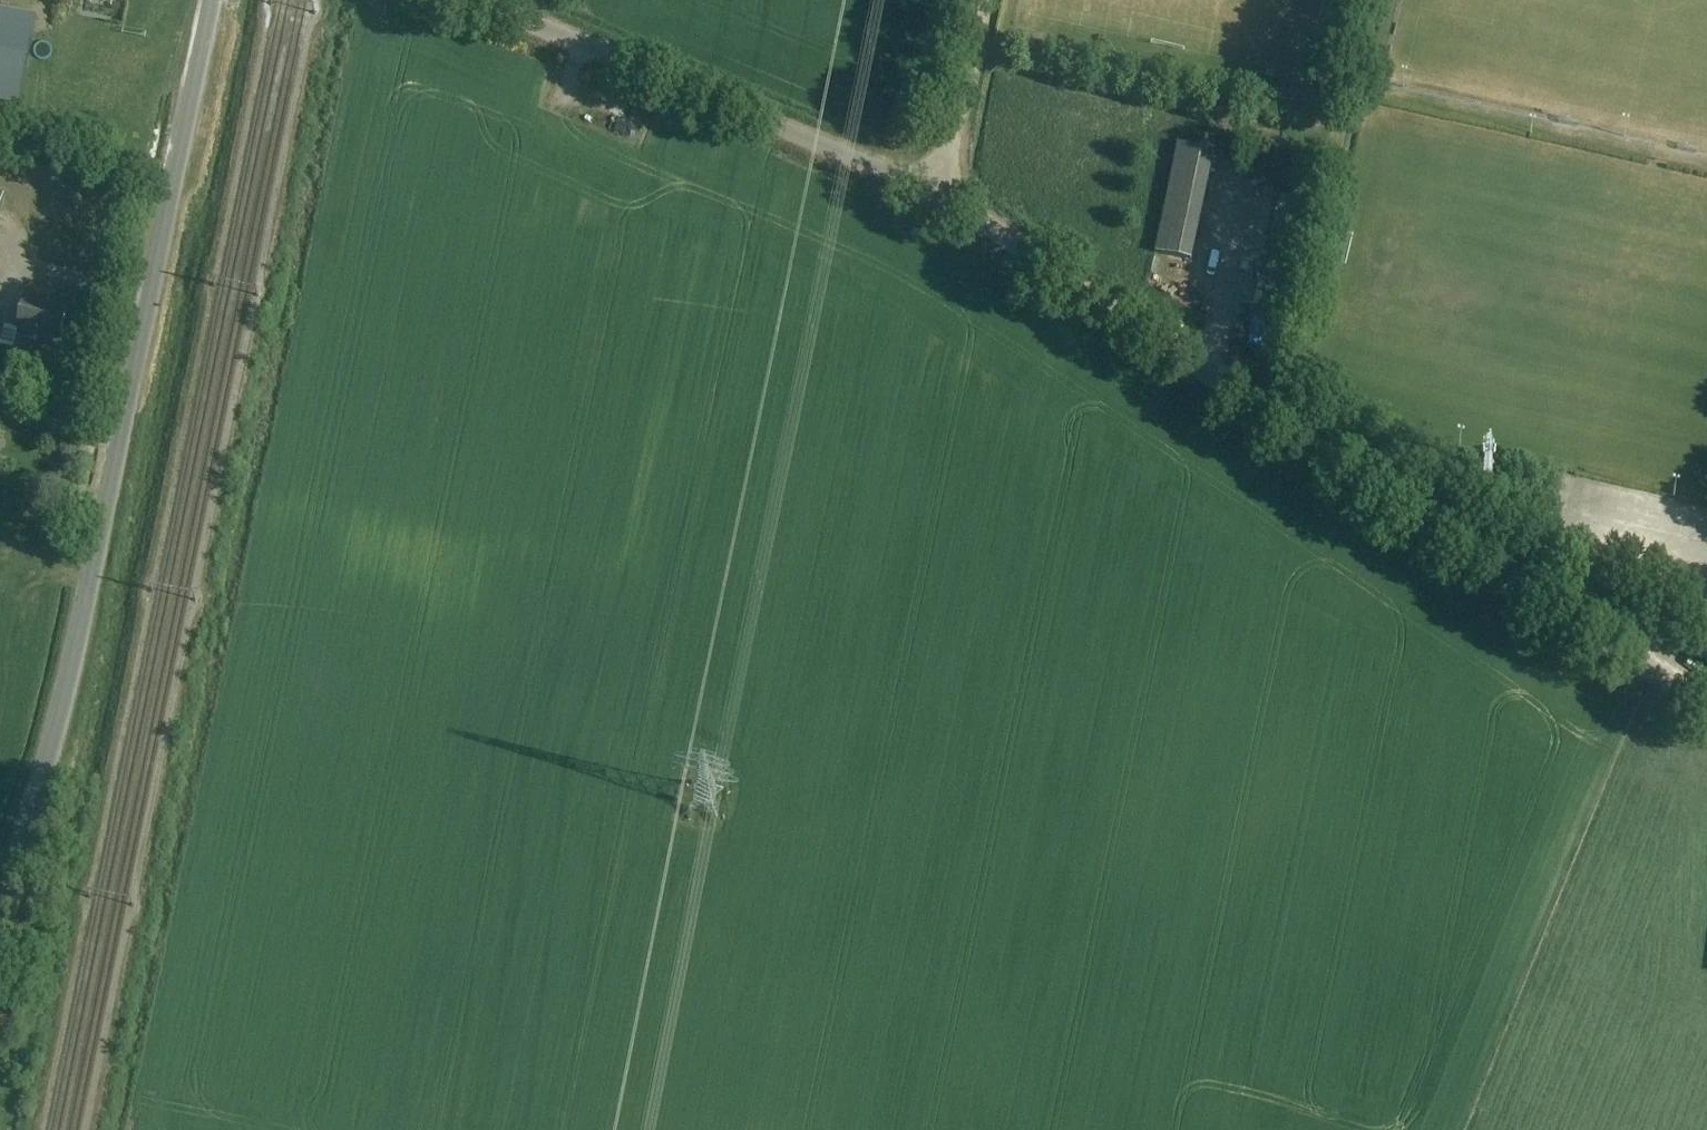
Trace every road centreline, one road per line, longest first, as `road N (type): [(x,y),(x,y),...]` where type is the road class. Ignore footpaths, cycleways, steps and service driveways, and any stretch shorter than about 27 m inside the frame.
road 1 (unclassified): [(1706,709),(929,188),(476,0)]
road 2 (unclassified): [(0,887),(71,665),(214,0)]
road 3 (track): [(929,188),(952,148),(982,0)]

